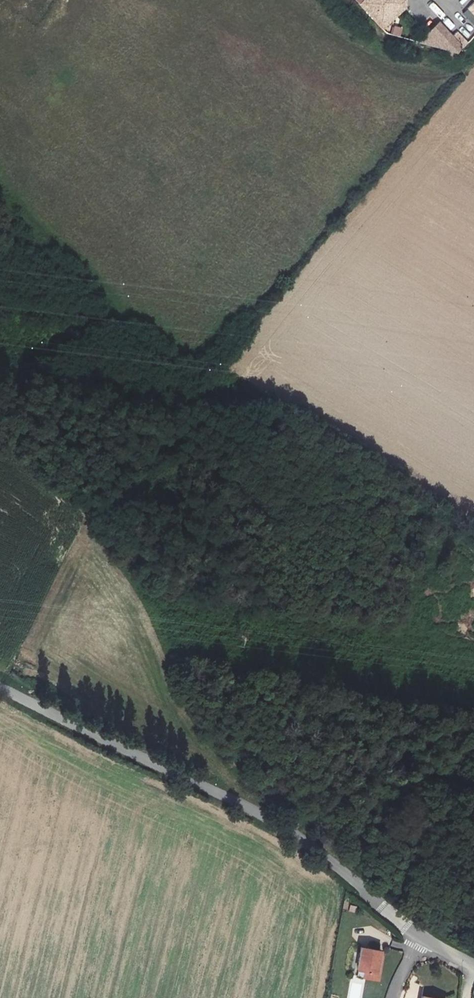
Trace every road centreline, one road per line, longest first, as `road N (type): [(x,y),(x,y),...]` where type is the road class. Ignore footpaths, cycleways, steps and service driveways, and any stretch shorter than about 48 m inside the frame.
road 1 (unclassified): [(0,687),(323,847),(421,938)]

